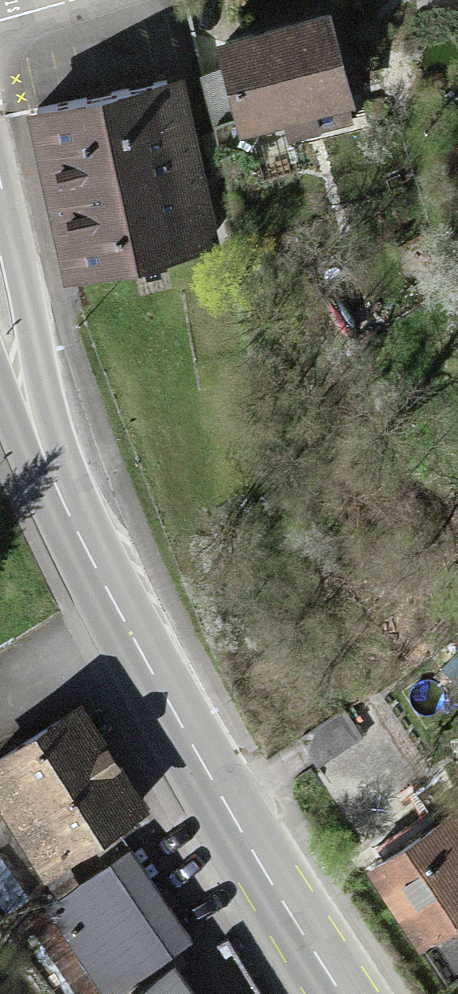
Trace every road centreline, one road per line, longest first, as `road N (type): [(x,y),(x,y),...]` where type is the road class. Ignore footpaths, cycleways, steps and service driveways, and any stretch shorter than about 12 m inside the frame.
road 1 (primary): [(0,319),(44,461),(78,534),(240,830),(343,993)]

